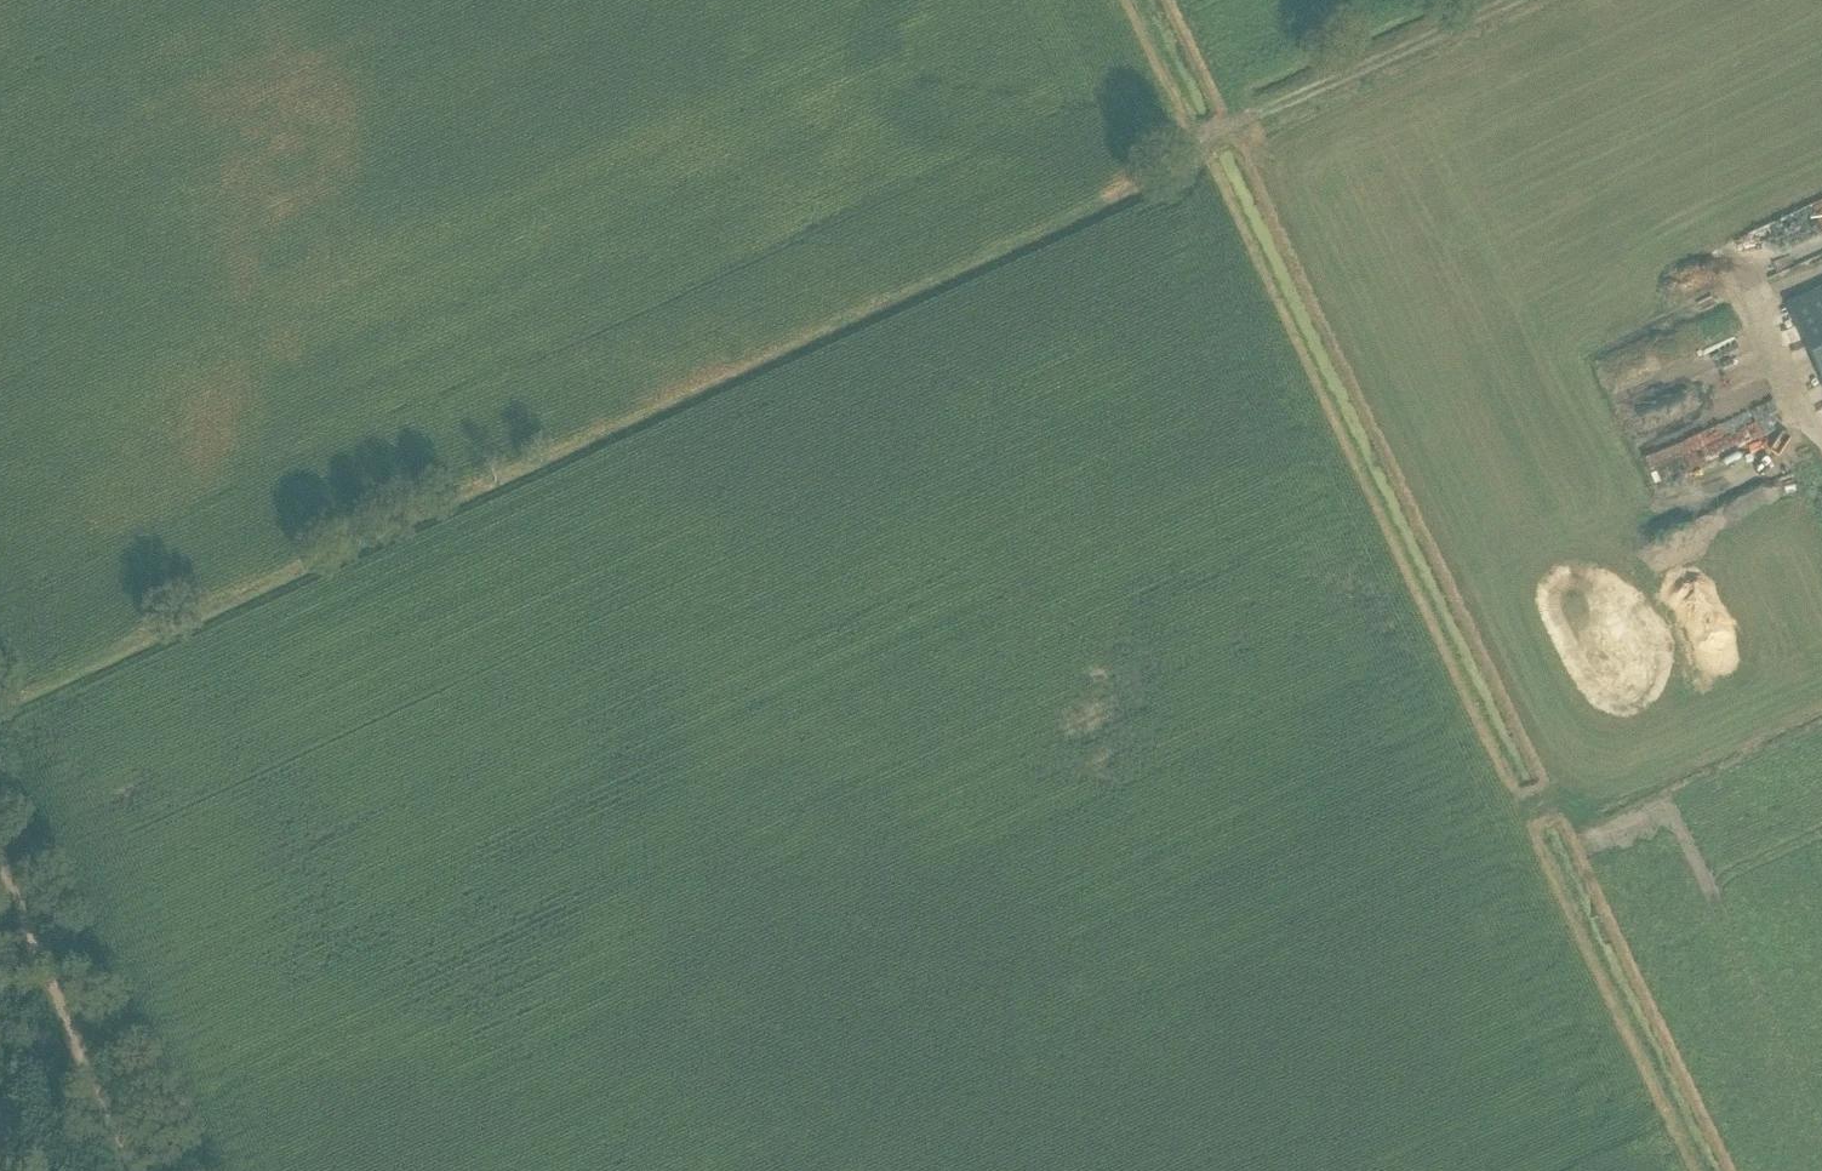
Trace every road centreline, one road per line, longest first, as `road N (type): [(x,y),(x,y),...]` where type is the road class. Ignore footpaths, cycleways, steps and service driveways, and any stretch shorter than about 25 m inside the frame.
road 1 (track): [(1195,157),(1533,0)]
road 2 (track): [(0,861),(136,1170)]

